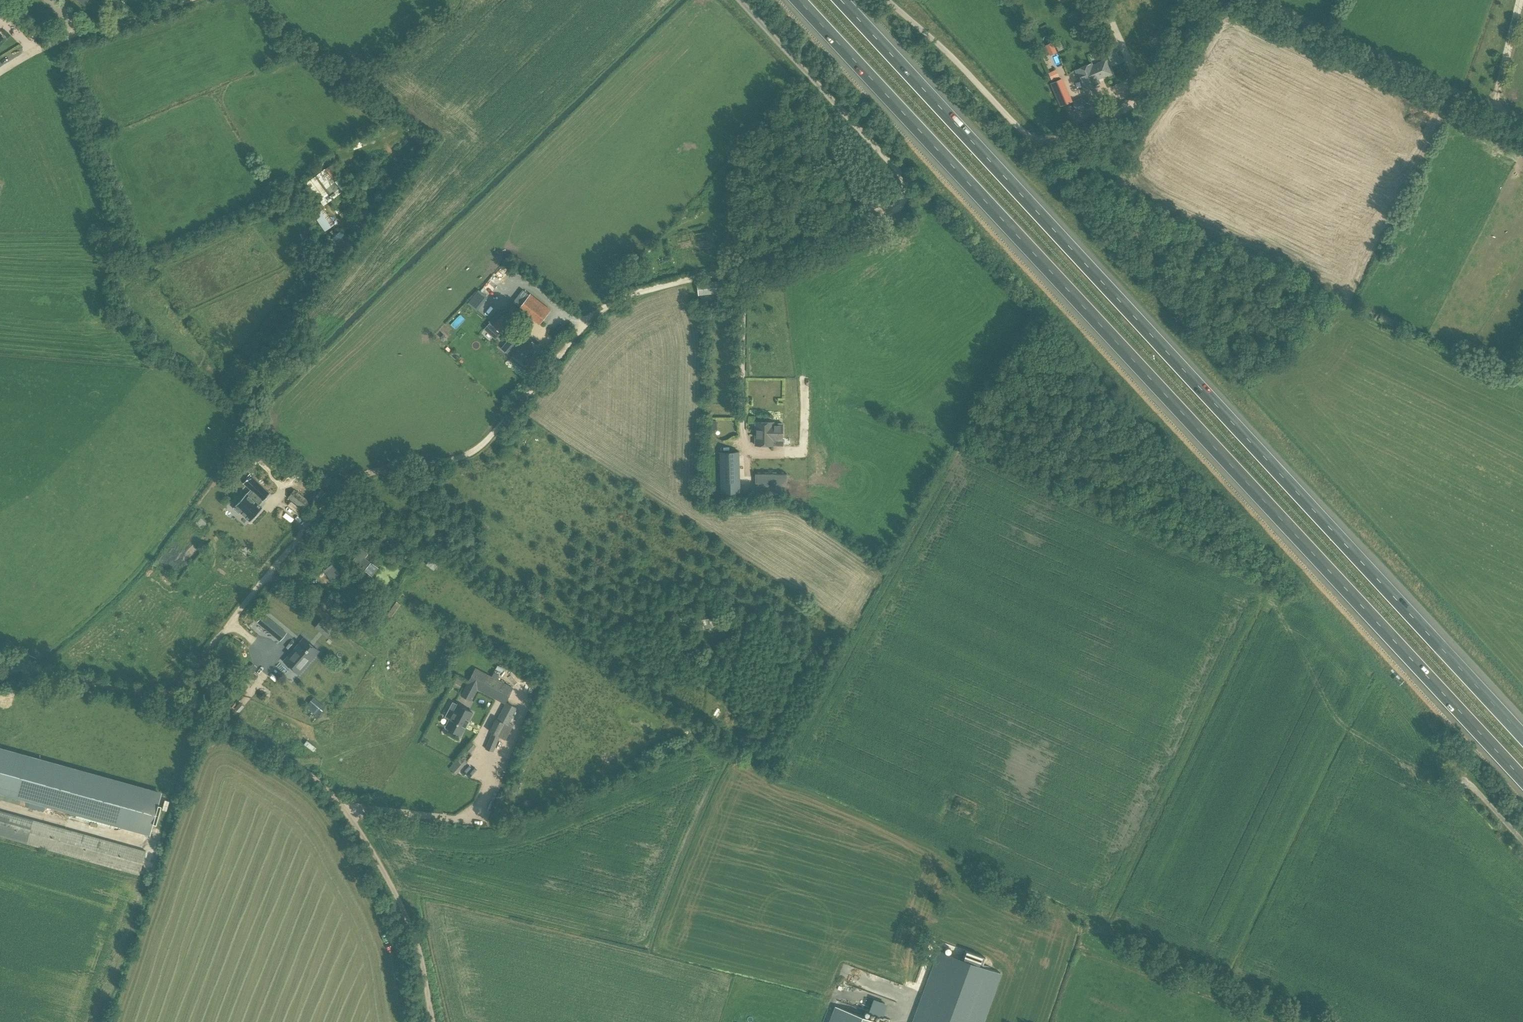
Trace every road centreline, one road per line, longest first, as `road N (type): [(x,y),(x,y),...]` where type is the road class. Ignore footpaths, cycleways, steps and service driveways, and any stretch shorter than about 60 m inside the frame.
road 1 (motorway): [(798,0),(1522,783)]
road 2 (motorway): [(1522,738),(841,0)]
road 3 (track): [(168,698),(349,481),(478,450),(608,303),(755,270),(898,210)]
road 4 (track): [(434,1021),(406,915),(343,807),(321,786),(183,703),(24,668)]
road 5 (track): [(712,641),(706,718),(690,740),(541,804),(479,816)]
road 6 (track): [(1522,120),(1257,0)]
road 7 (unclassified): [(745,0),(899,164),(906,195),(898,210)]
road 8 (unclassified): [(1073,126),(1030,128),(888,0)]
road 9 (track): [(0,70),(92,28),(183,0)]
road 10 (track): [(1207,0),(1126,104),(1073,126)]

